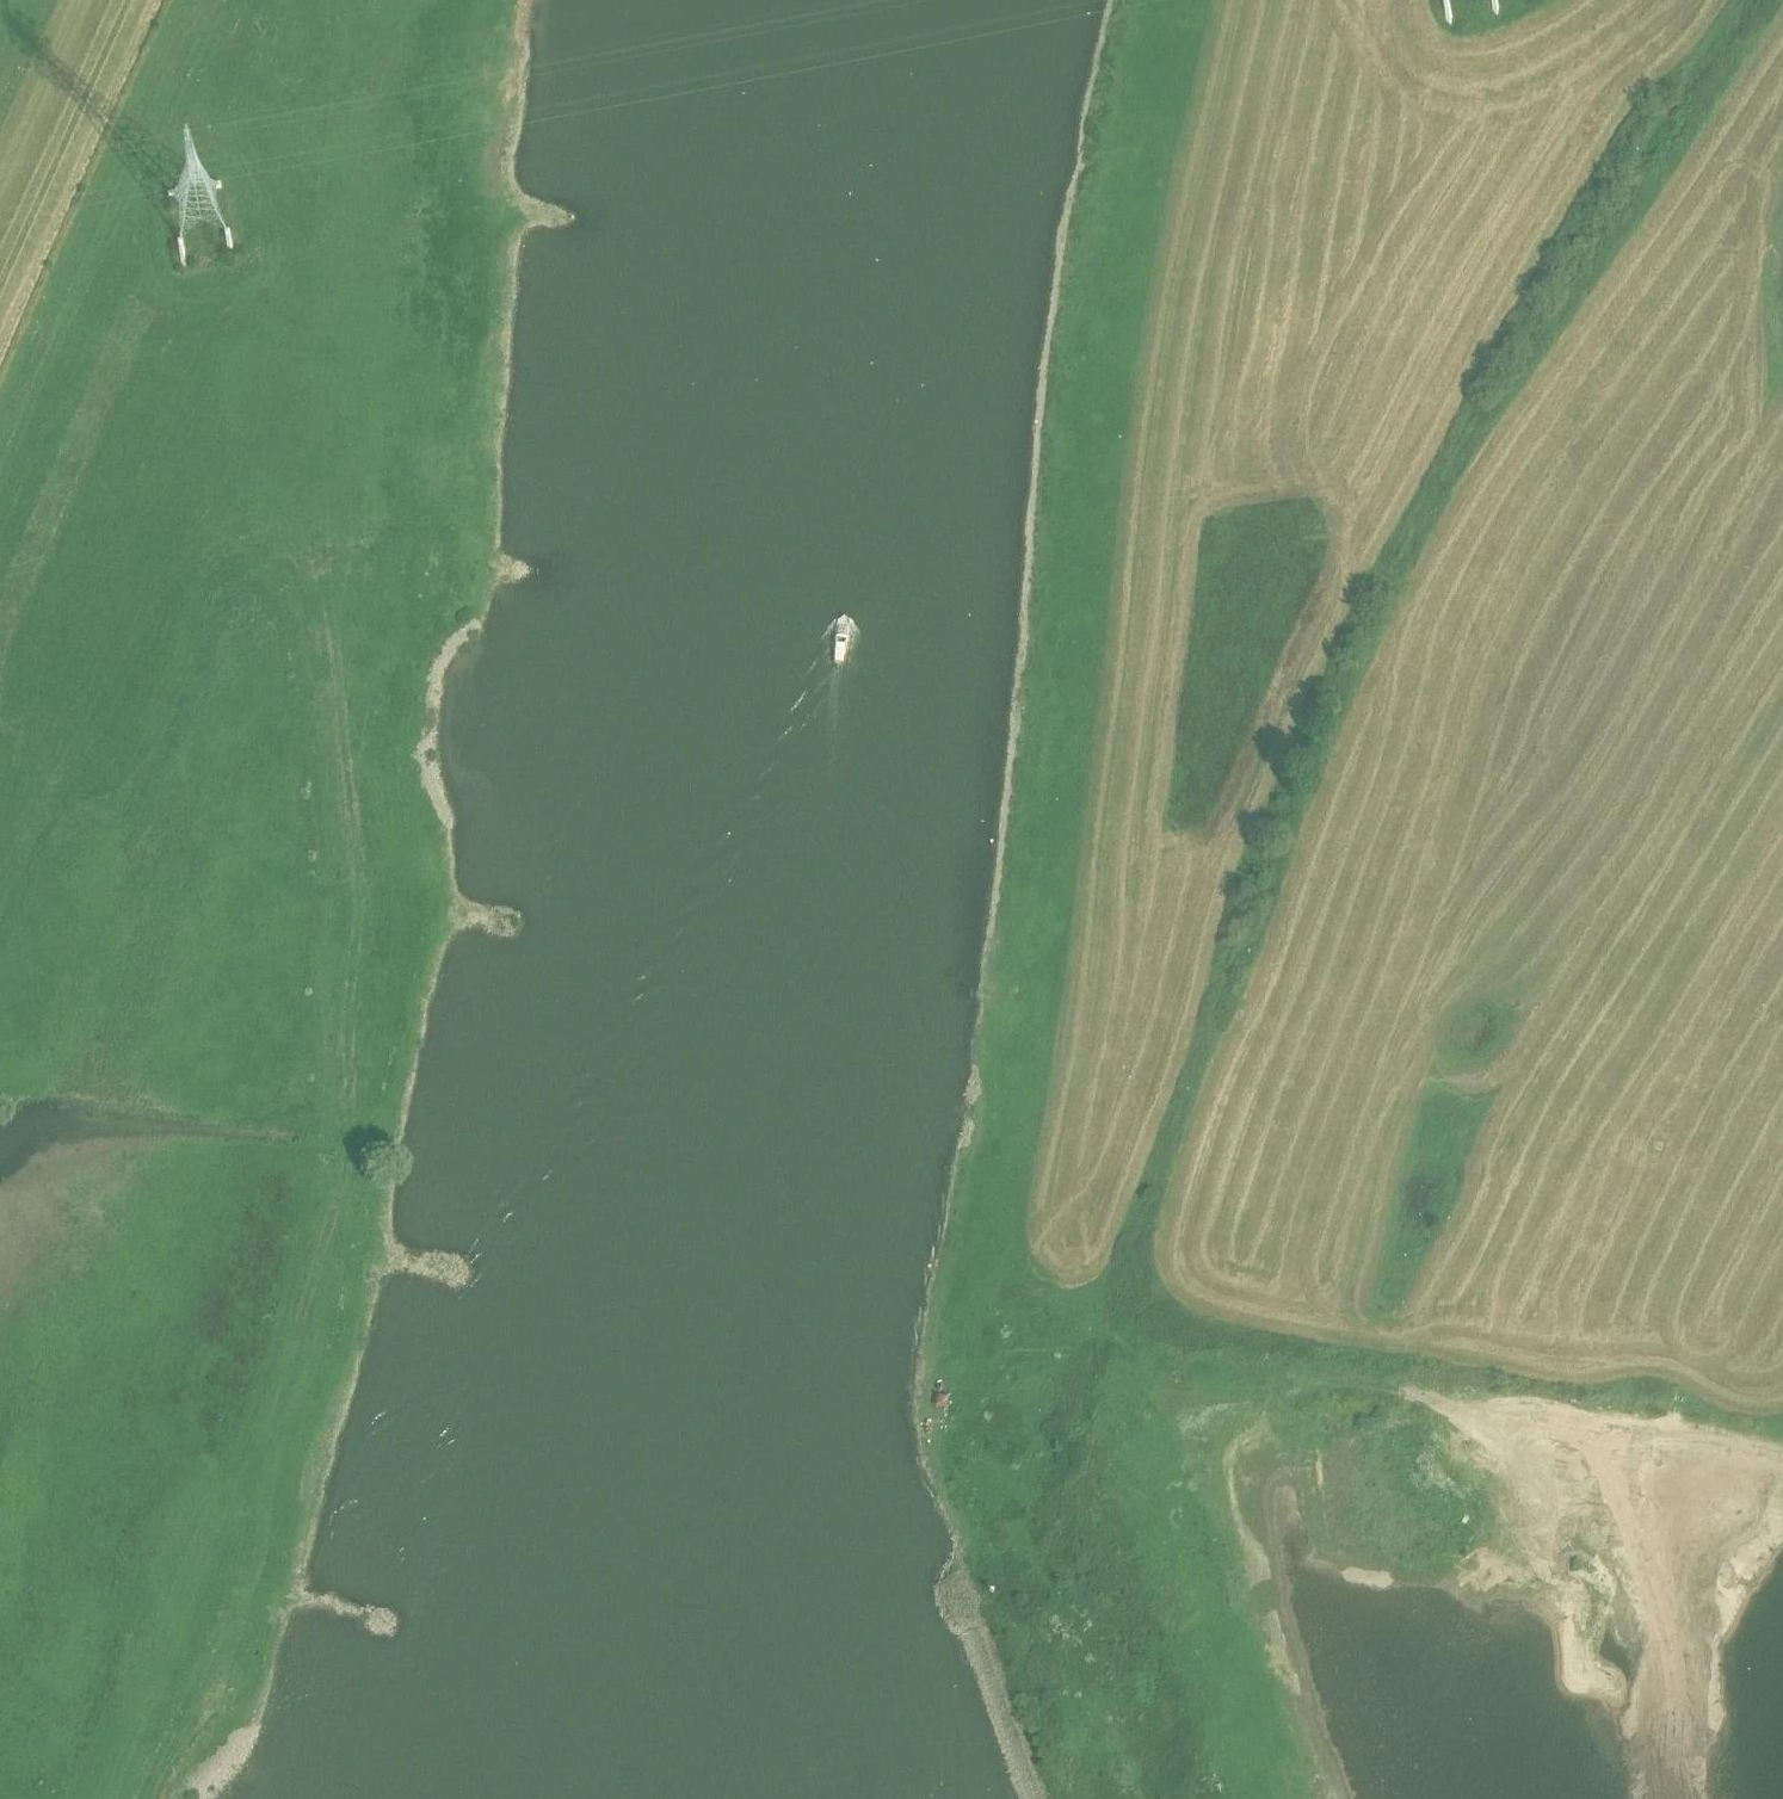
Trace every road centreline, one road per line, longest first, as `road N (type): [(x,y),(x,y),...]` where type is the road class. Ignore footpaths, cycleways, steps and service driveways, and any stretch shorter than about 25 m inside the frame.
road 1 (track): [(132,0),(0,298)]
road 2 (track): [(1470,1406),(1782,1453)]

